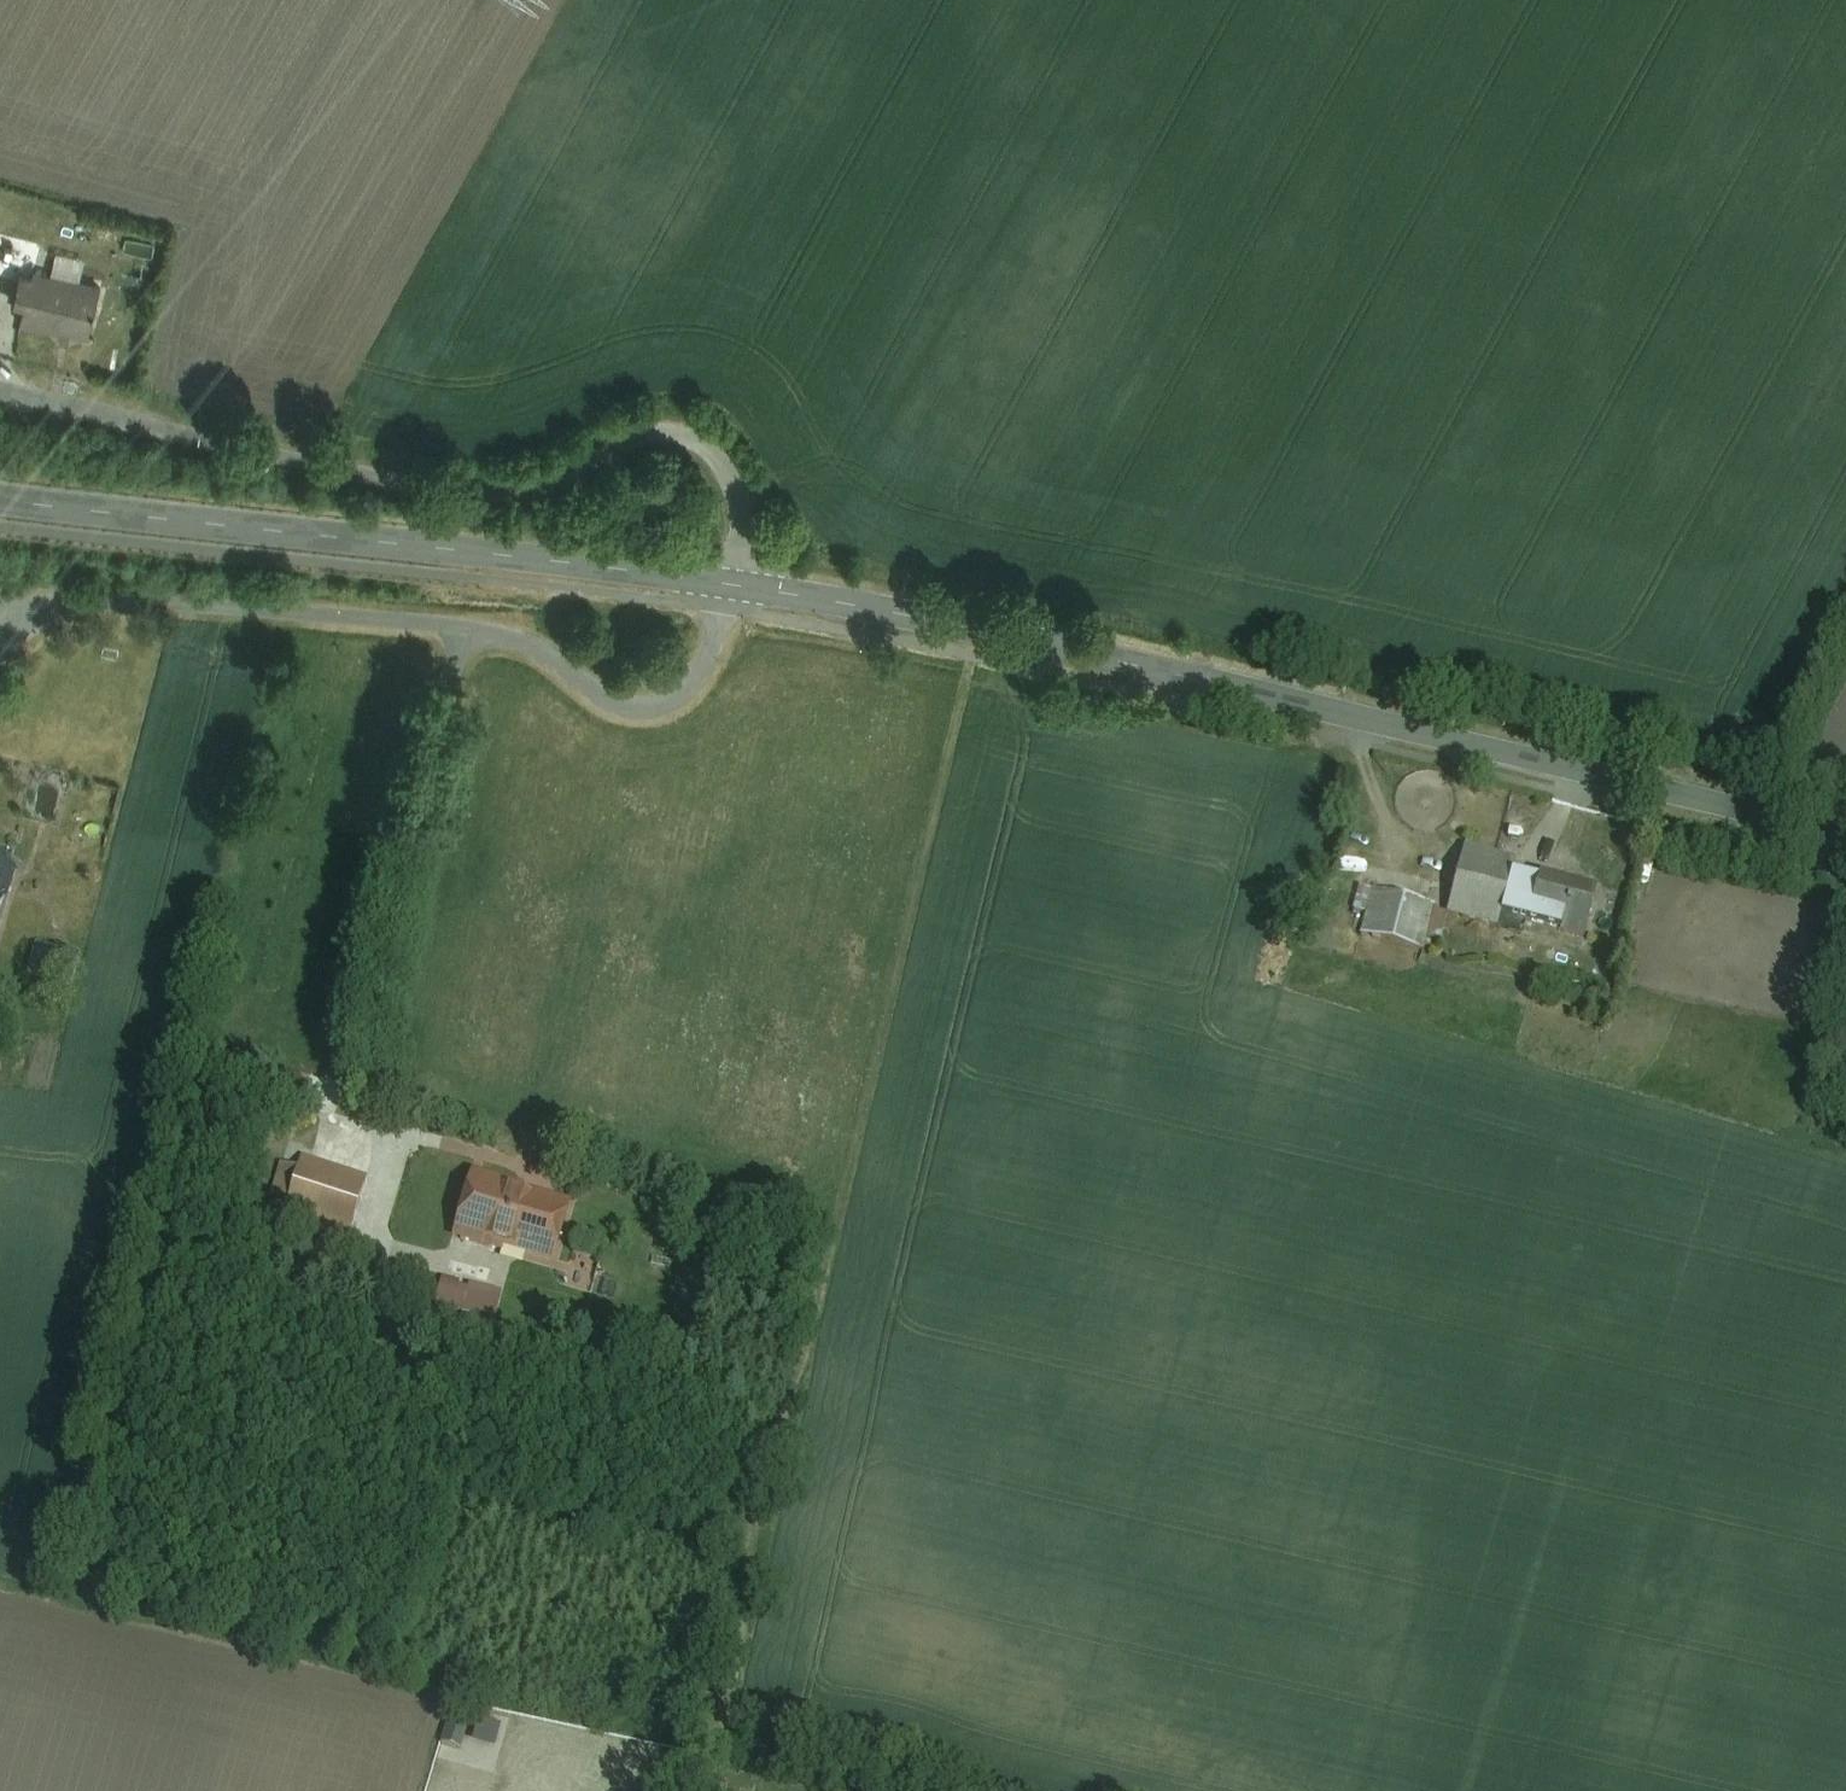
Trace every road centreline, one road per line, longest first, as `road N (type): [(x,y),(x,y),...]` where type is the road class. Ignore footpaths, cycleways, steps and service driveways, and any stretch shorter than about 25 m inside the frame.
road 1 (tertiary): [(0,490),(731,584),(1006,639),(1845,838)]

